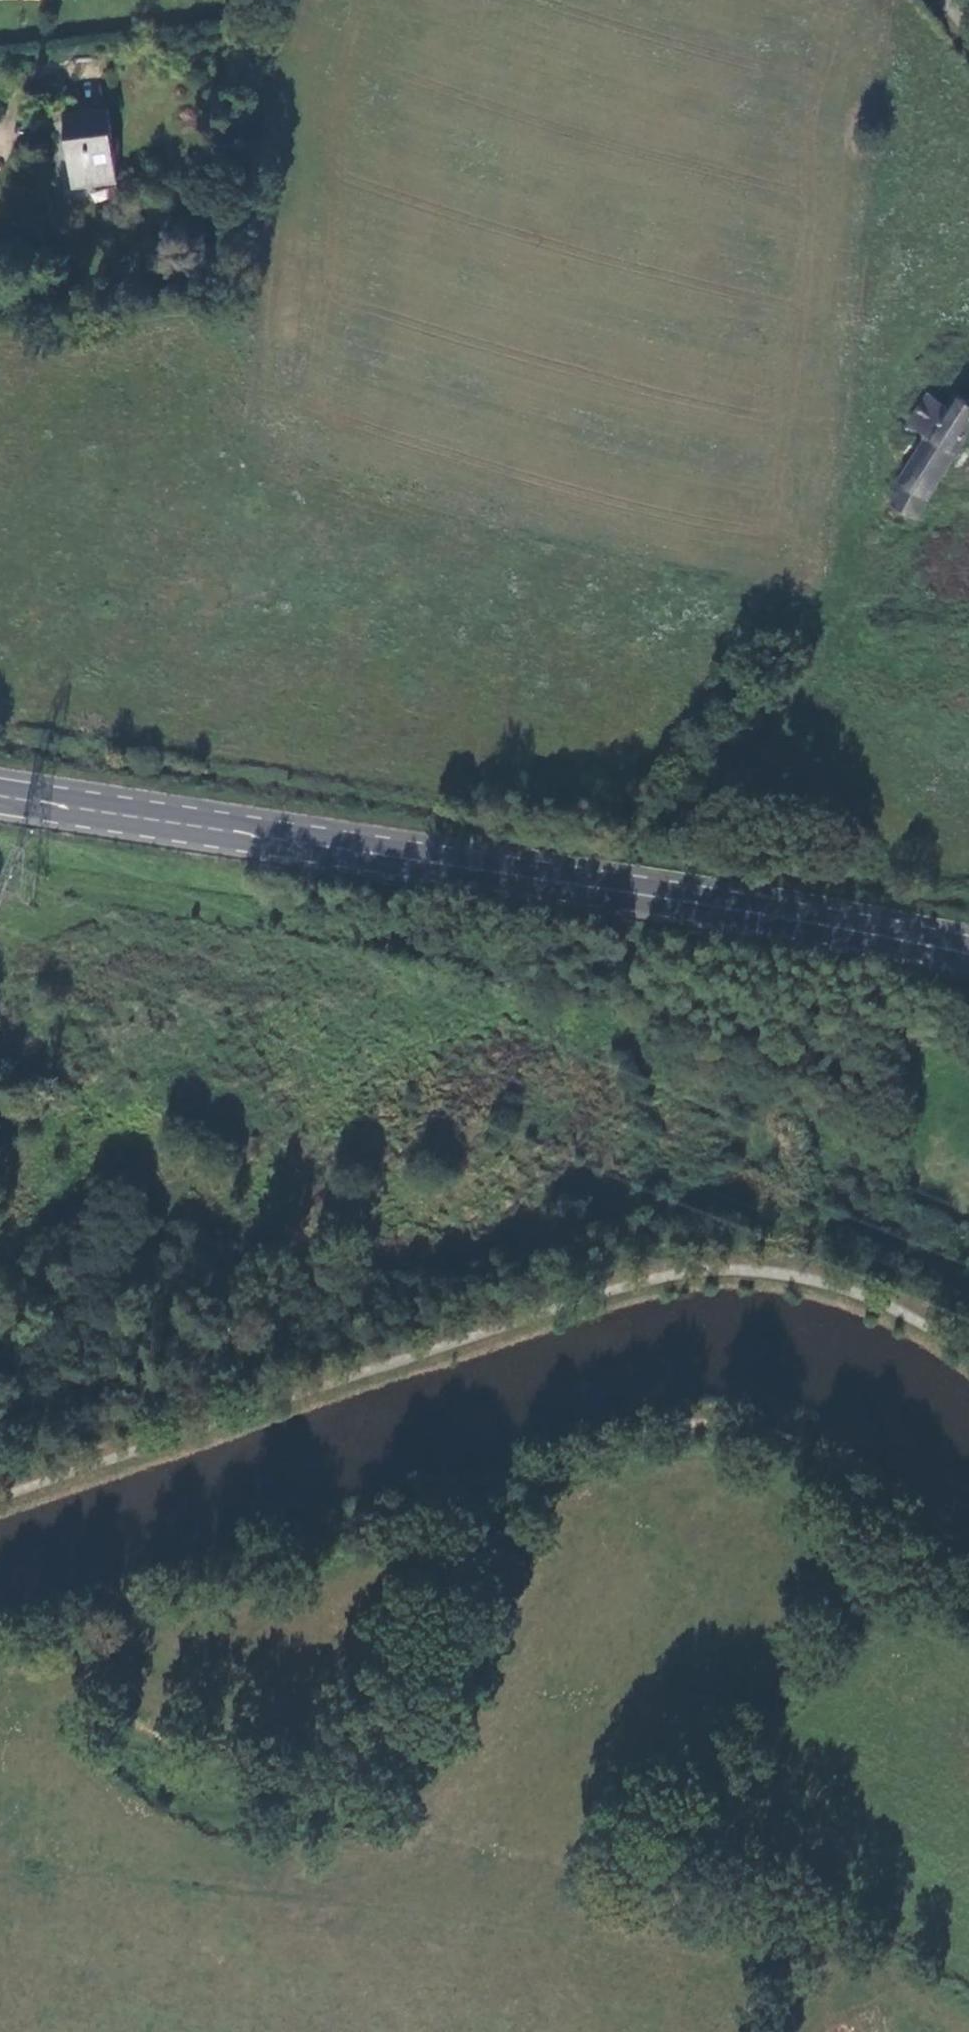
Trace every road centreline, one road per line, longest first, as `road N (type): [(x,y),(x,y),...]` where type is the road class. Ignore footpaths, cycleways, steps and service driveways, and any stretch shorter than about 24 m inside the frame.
road 1 (primary): [(0,799),(968,956)]

